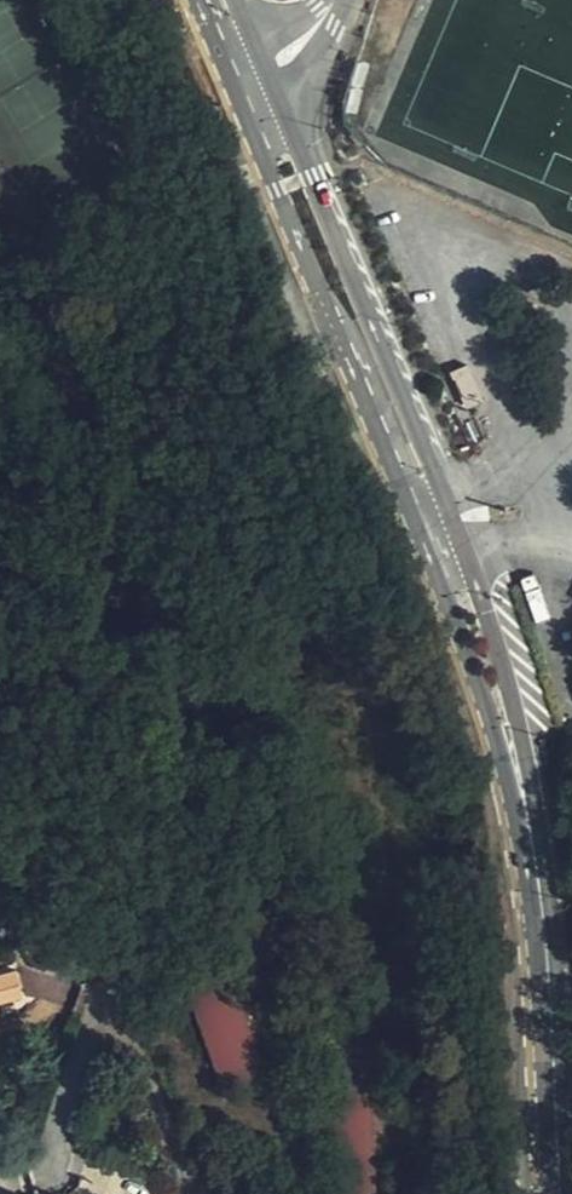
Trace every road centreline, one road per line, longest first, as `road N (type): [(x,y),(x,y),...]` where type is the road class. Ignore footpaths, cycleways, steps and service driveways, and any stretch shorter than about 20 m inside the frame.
road 1 (secondary): [(216,0),(447,557),(490,682),(535,871),(558,1193)]

